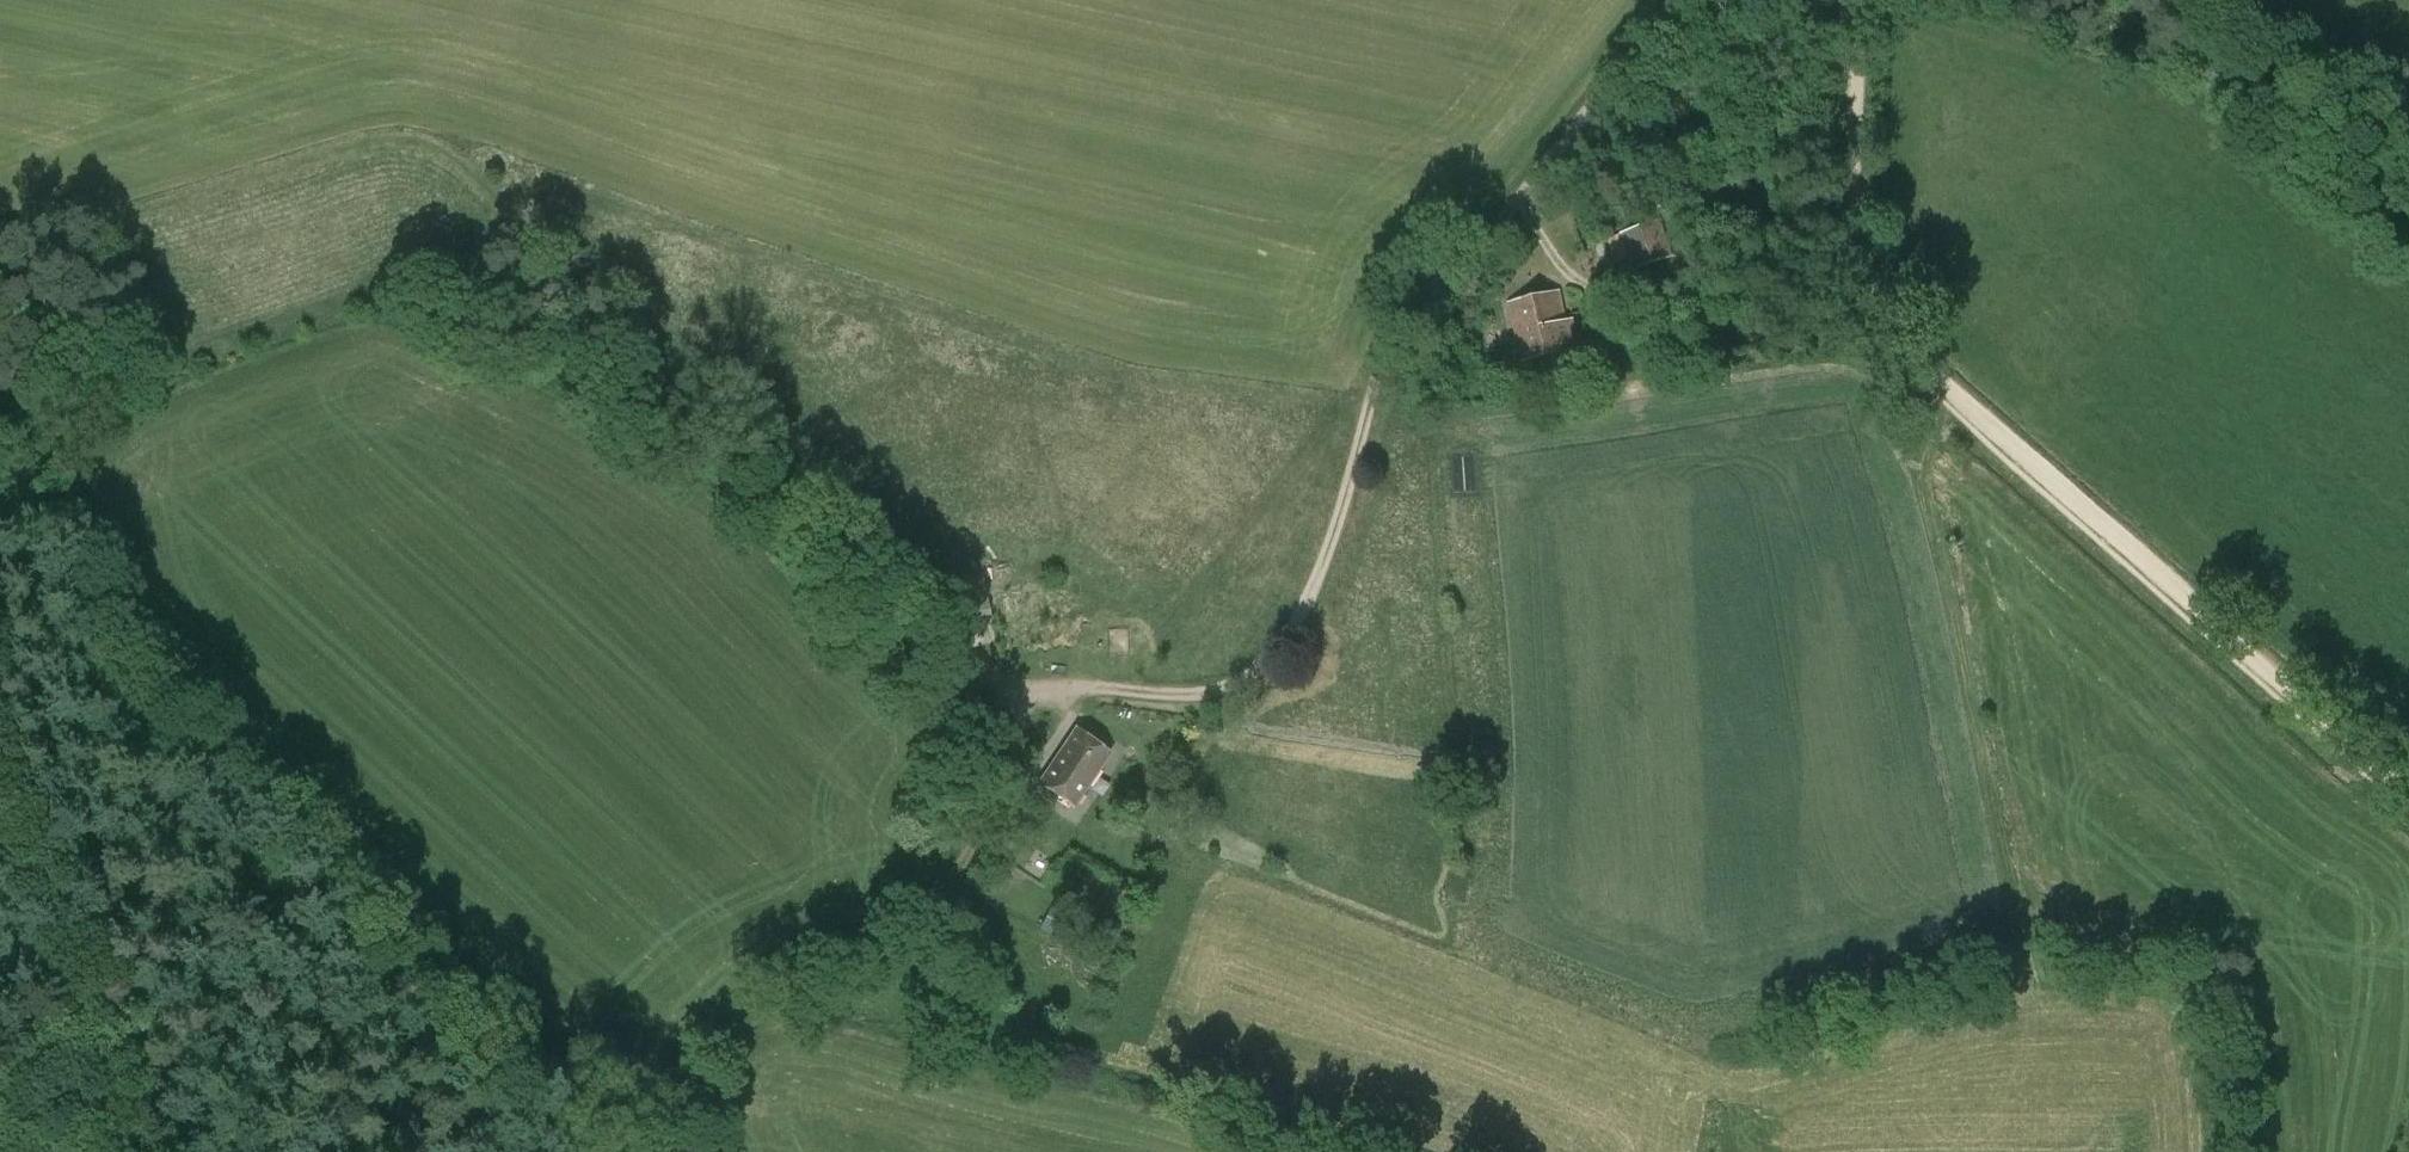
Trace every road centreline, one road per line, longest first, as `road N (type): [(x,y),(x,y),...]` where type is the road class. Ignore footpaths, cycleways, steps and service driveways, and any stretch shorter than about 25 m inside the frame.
road 1 (track): [(1862,0),(1869,298),(1905,364),(1931,397),(2408,816)]
road 2 (track): [(130,1151),(0,789)]

